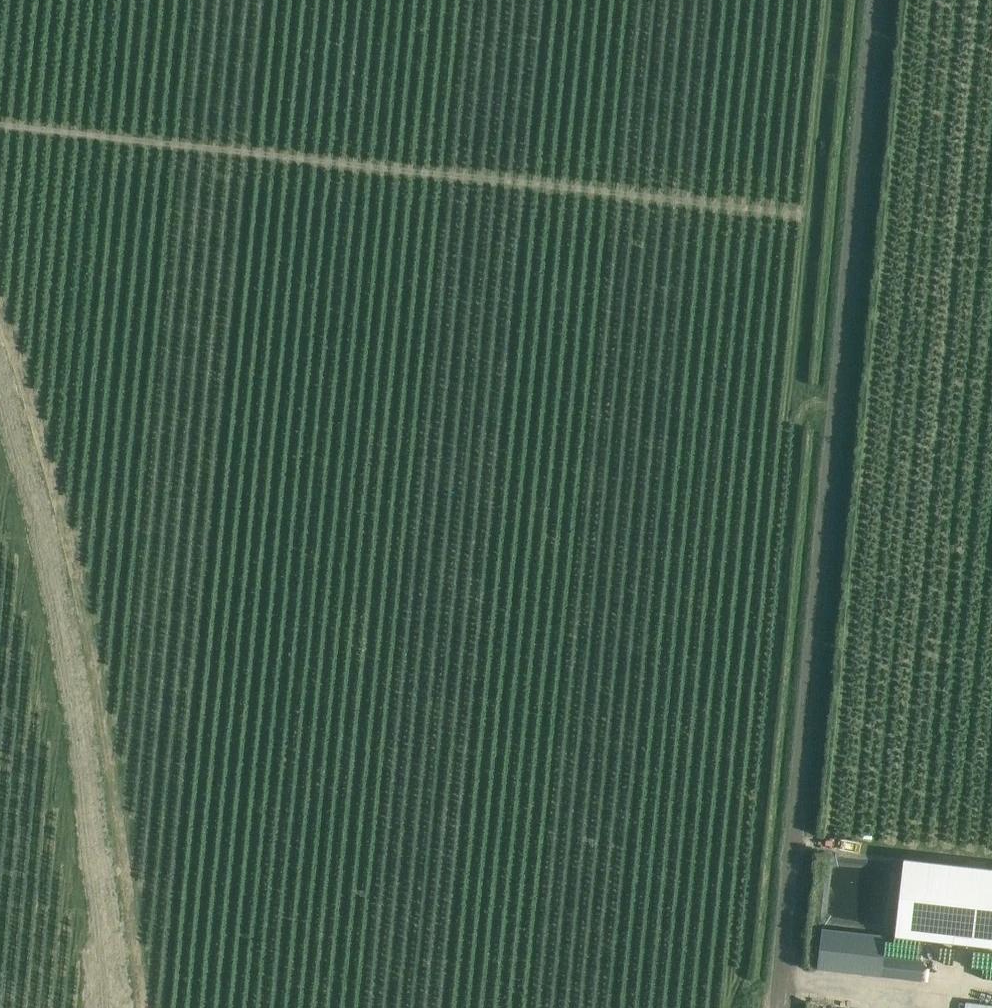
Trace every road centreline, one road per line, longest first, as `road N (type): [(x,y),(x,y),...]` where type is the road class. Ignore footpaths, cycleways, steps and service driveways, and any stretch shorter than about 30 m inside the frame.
road 1 (unclassified): [(773,1007),(874,0)]
road 2 (track): [(0,125),(809,214)]

